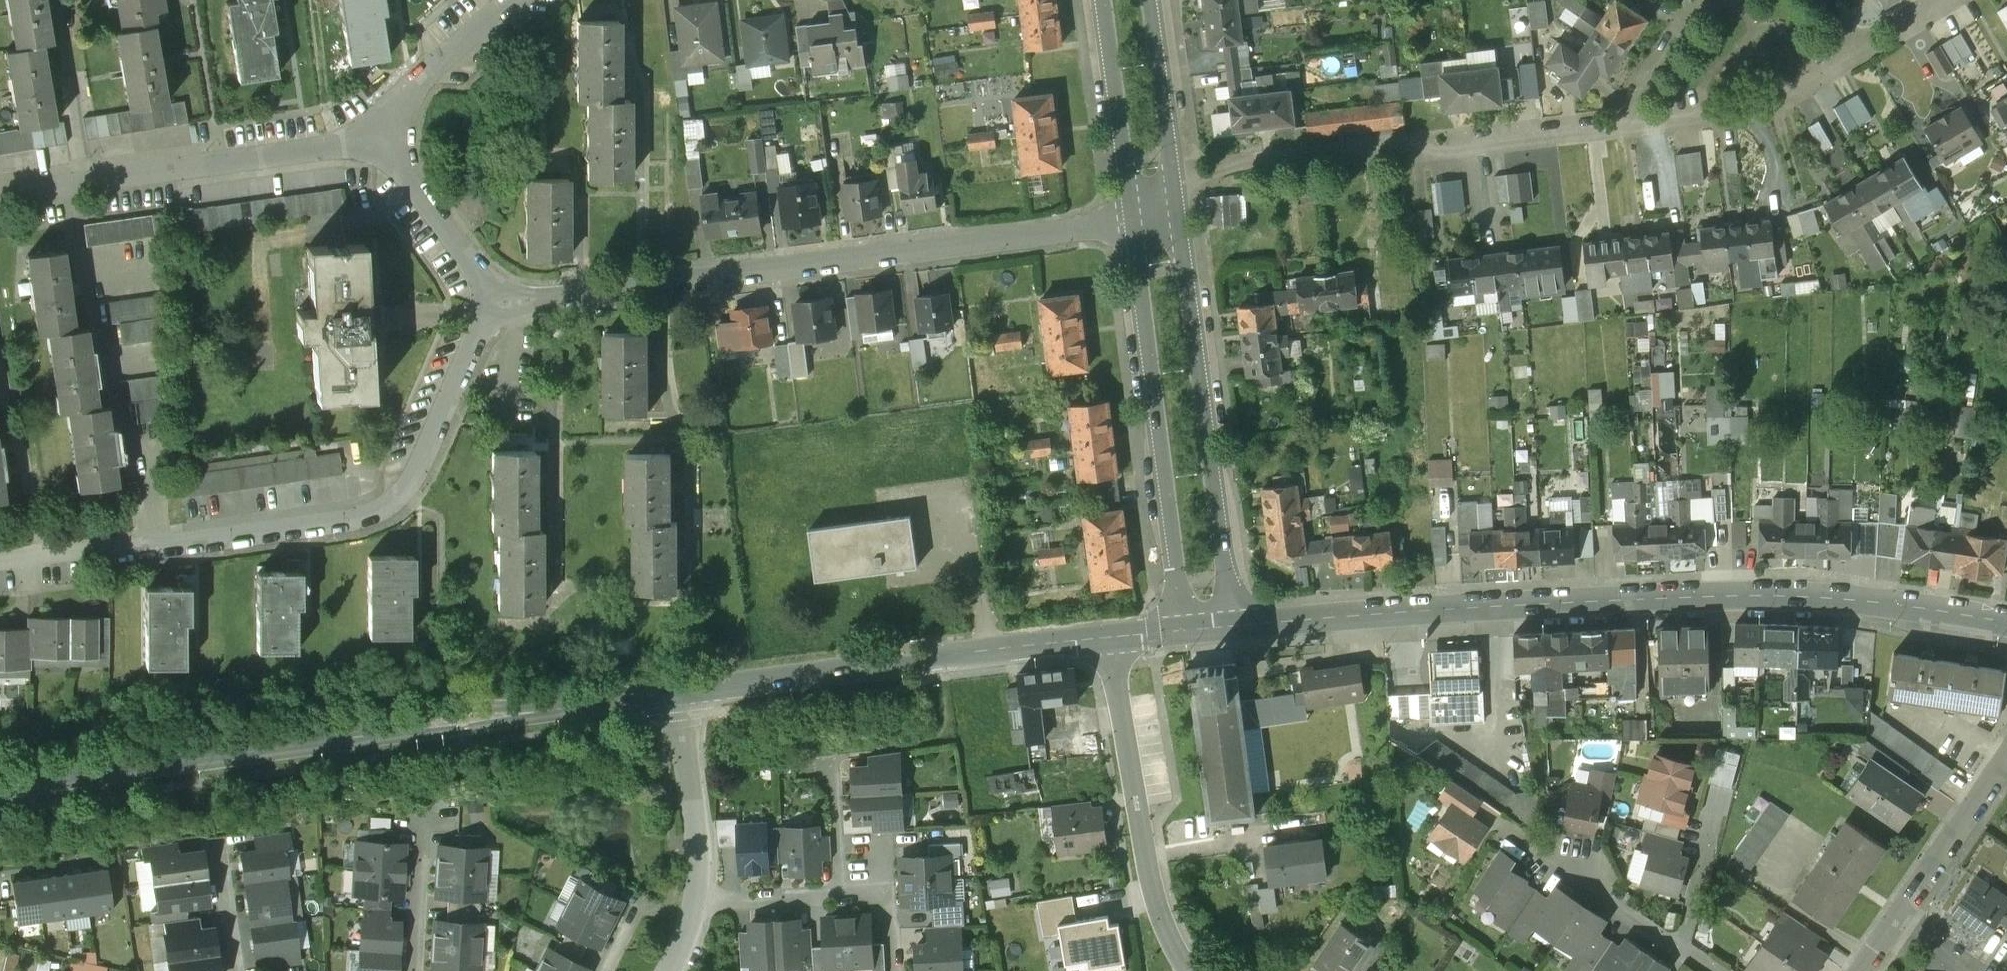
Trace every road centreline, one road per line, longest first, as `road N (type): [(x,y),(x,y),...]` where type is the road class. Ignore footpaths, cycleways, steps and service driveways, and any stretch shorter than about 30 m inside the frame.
road 1 (tertiary): [(2006,624),(1805,598),(1236,627)]
road 2 (tertiary): [(677,695),(0,788)]
road 3 (residential): [(1133,218),(486,304)]
road 4 (residential): [(0,563),(355,521),(381,509),(417,467),(486,304)]
road 5 (residential): [(1632,125),(1266,158),(1176,185)]
road 6 (tertiary): [(1110,639),(677,695)]
road 7 (residential): [(1236,627),(1179,212)]
road 8 (residential): [(1133,218),(1182,630)]
road 9 (residential): [(378,126),(330,147),(171,159),(0,184)]
road 10 (residential): [(1187,970),(1149,867),(1110,639)]
road 11 (residential): [(677,695),(699,884),(671,970)]
road 12 (residential): [(1850,59),(1784,98),(1714,118),(1632,125)]
road 13 (residential): [(1103,0),(1133,218)]
road 14 (residential): [(486,304),(482,281),(378,126)]
road 15 (residential): [(1893,928),(2006,758)]
road 16 (residential): [(1511,832),(1677,948)]
road 17 (residential): [(1176,185),(1151,0)]
road 18 (residential): [(378,126),(511,0)]
road 19 (residential): [(1718,0),(1644,82),(1632,125)]
road 20 (residential): [(1677,948),(1712,822)]

